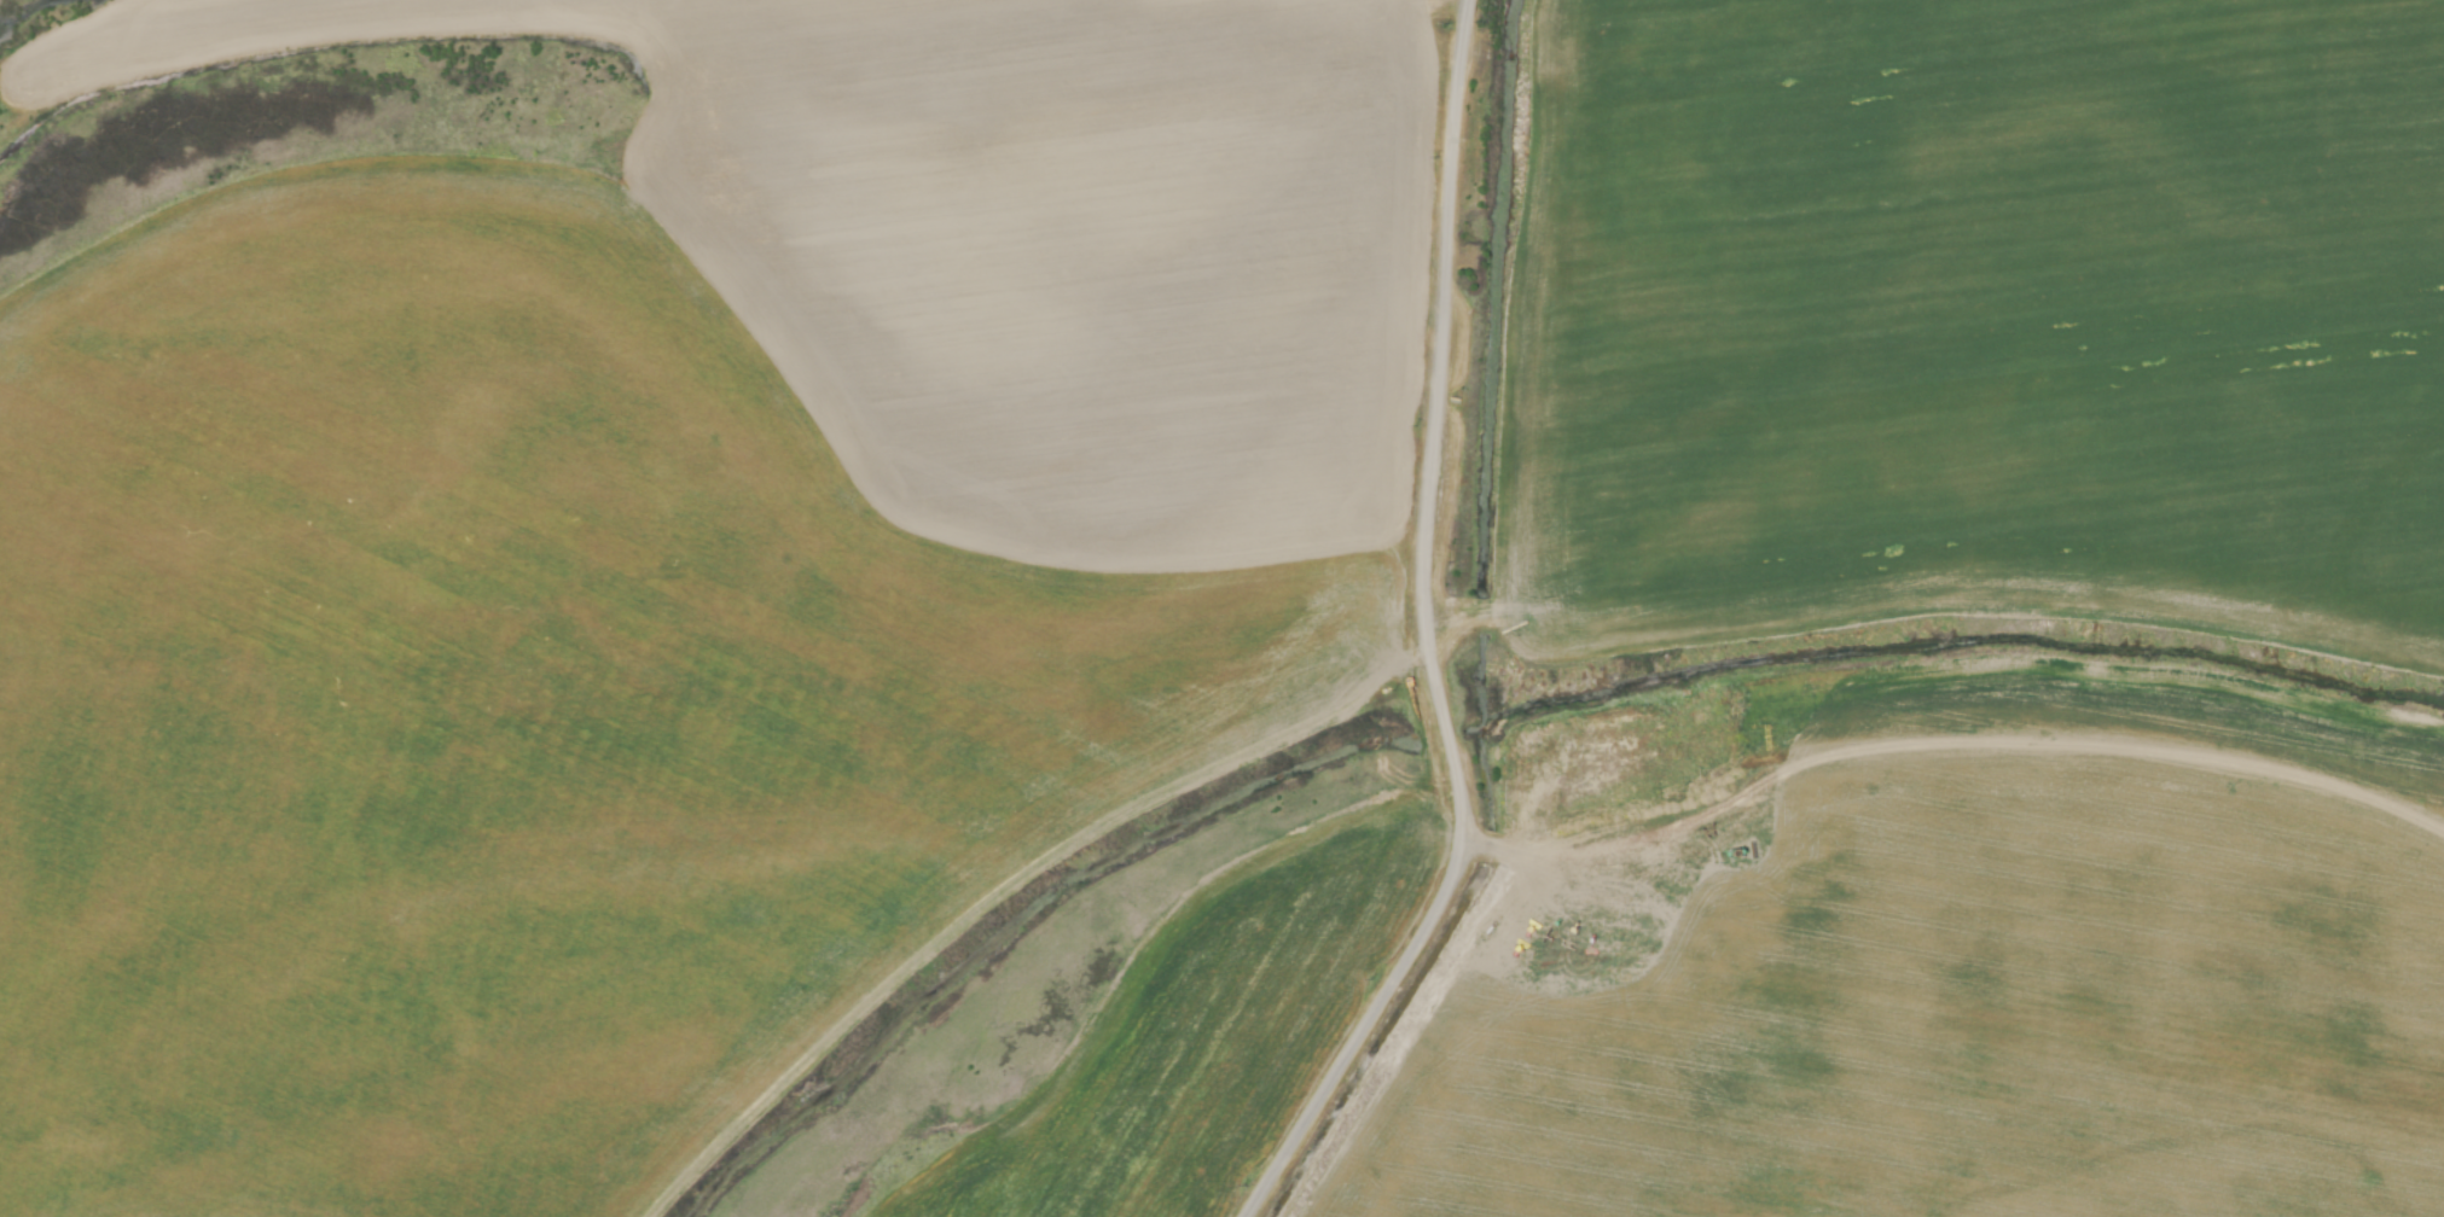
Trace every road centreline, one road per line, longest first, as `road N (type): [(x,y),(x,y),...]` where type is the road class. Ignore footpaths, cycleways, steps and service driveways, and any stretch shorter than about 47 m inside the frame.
road 1 (residential): [(1249,1216),(1440,906),(1459,849),(1458,802),(1424,633),(1423,559),(1467,0)]

